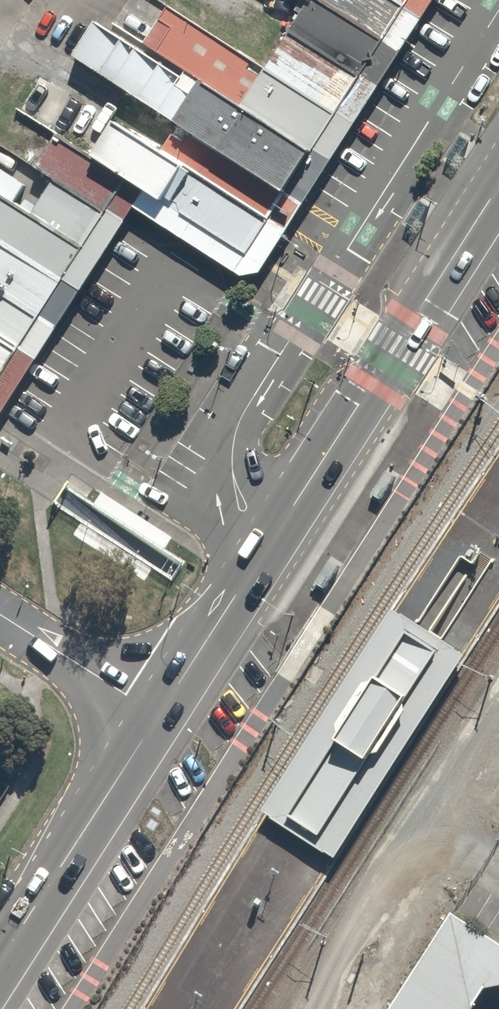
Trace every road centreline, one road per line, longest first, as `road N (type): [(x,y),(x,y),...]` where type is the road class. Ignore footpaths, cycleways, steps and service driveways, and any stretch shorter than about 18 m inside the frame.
road 1 (secondary): [(159,715),(498,188)]
road 2 (secondary): [(0,961),(159,715)]
road 3 (unclassified): [(0,614),(159,715)]

